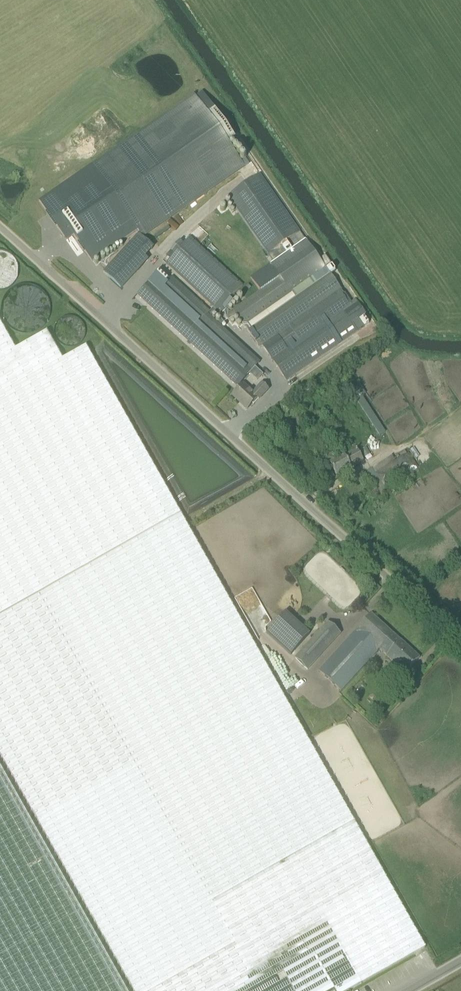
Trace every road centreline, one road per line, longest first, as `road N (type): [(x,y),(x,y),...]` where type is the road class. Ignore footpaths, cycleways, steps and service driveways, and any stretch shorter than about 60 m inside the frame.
road 1 (unclassified): [(460,644),(0,224)]

